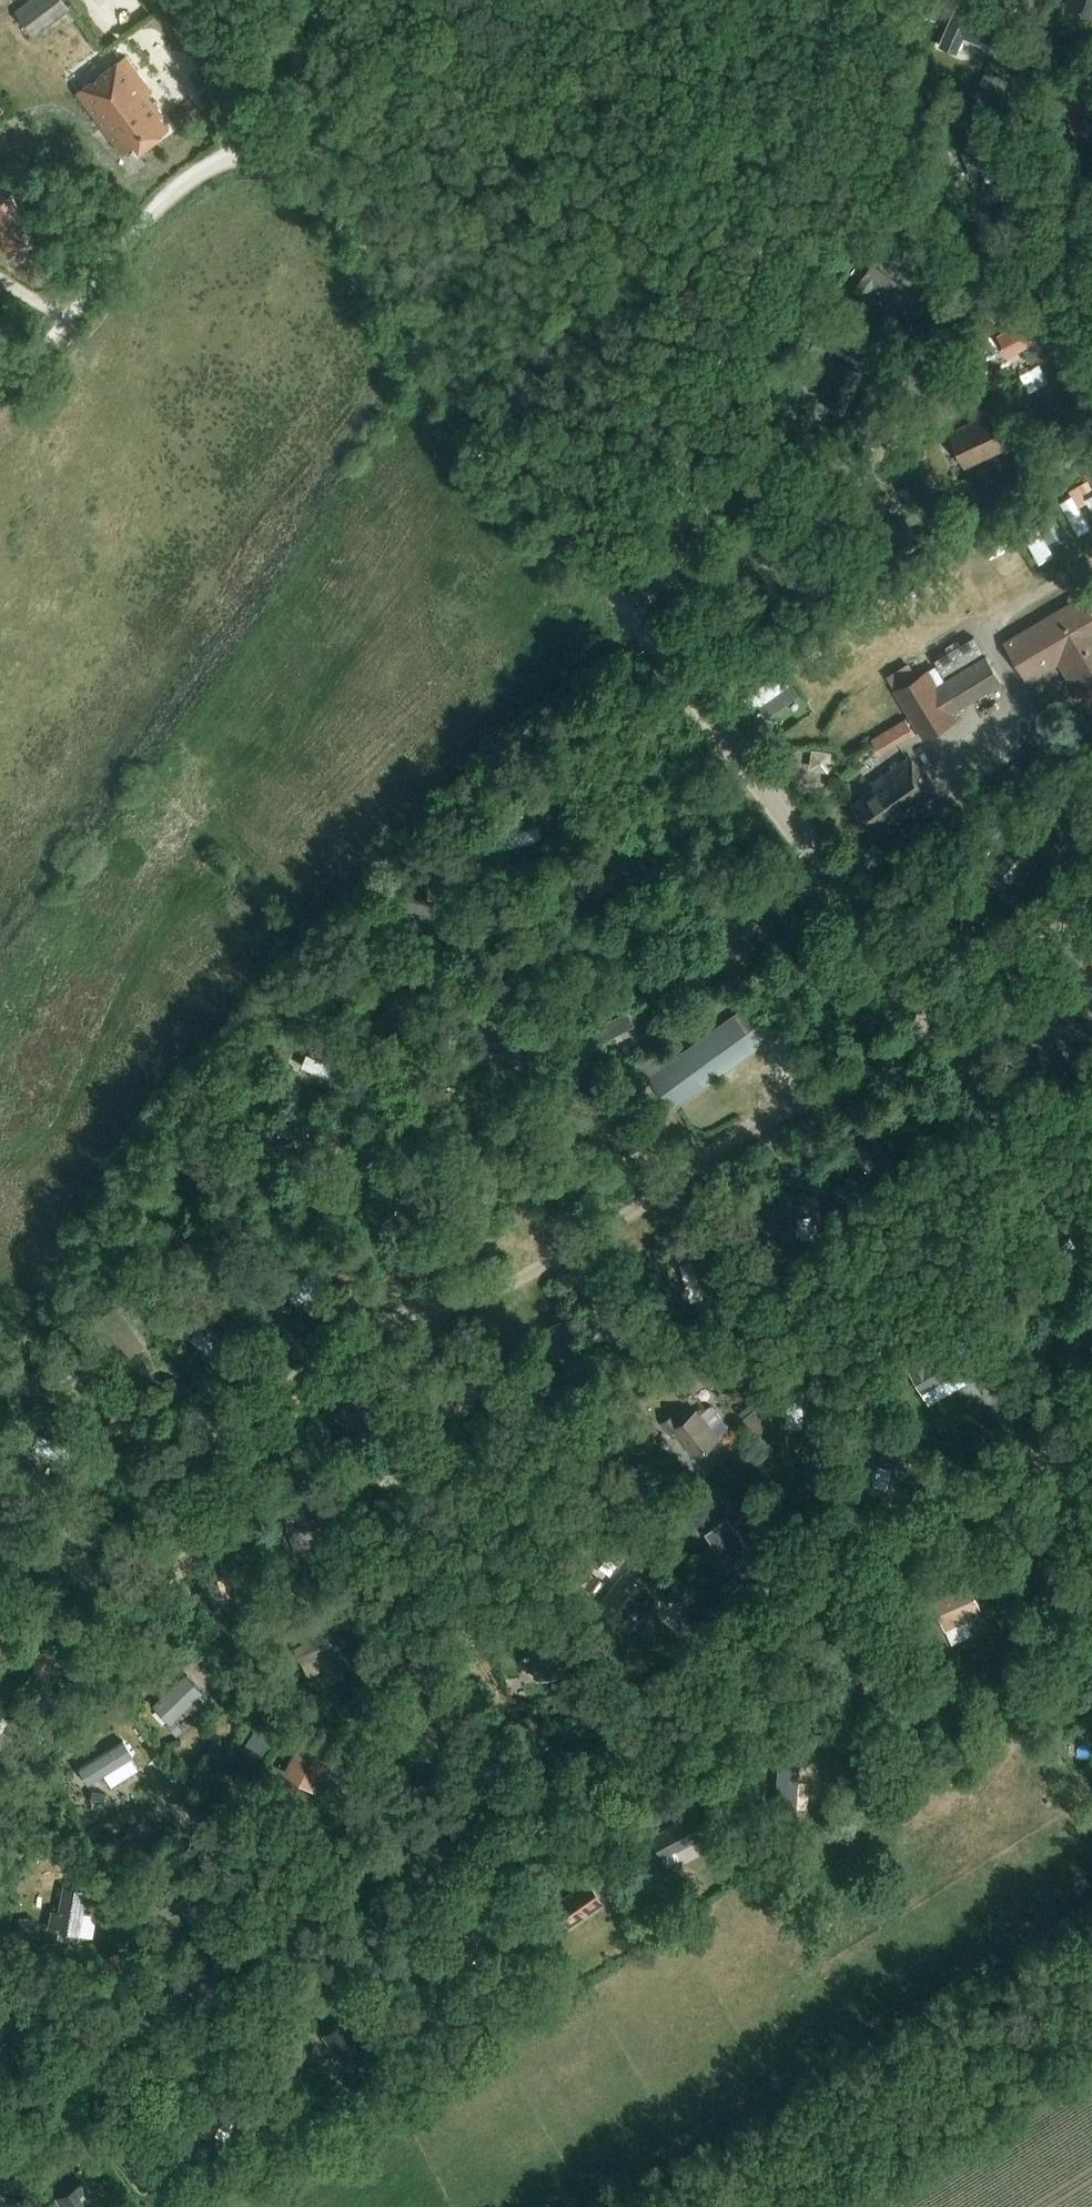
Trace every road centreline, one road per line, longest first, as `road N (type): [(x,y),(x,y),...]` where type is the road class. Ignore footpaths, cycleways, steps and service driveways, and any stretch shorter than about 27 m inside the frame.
road 1 (track): [(0,389),(49,351),(178,188),(234,157),(271,155),(314,188),(639,618),(645,602)]
road 2 (unclassified): [(1091,1246),(639,618)]
road 3 (track): [(645,602),(846,0)]
road 4 (track): [(815,864),(757,906),(611,971),(463,971),(423,981)]
road 5 (track): [(251,154),(242,103),(313,0)]

